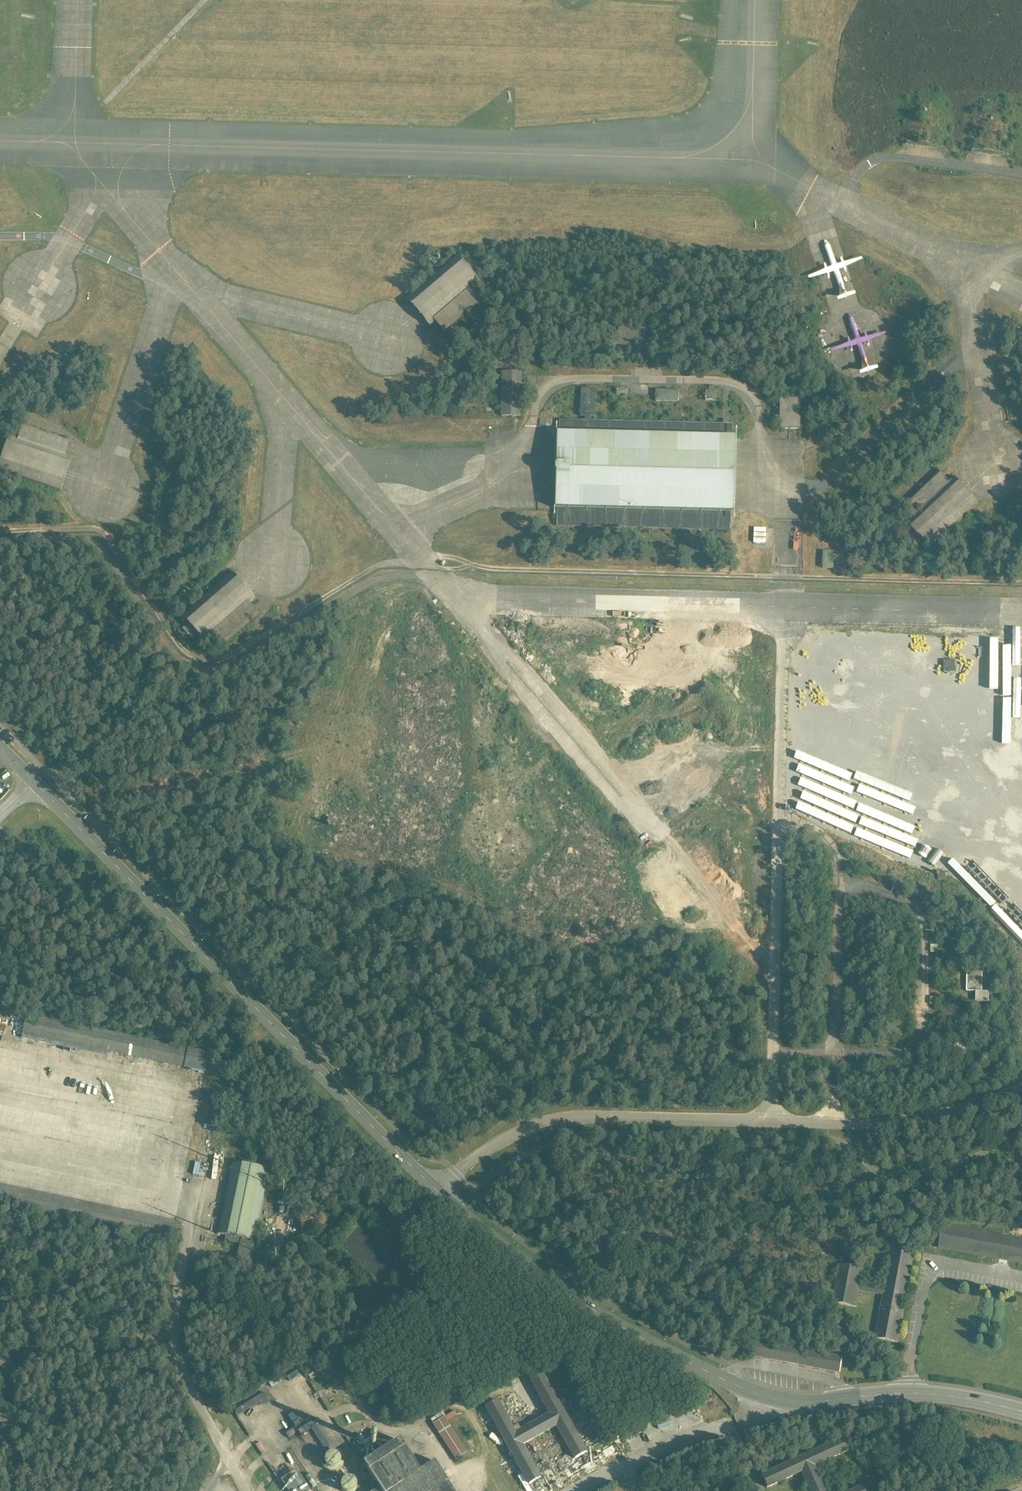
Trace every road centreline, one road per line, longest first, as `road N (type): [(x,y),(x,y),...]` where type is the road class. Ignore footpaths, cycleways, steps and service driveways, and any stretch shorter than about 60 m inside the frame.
road 1 (tertiary): [(1021,1410),(912,1394),(803,1404),(748,1391),(588,1306),(438,1192)]
road 2 (unclassified): [(438,1192),(513,1137),(564,1119),(883,1124),(1021,1095)]
road 3 (tertiary): [(438,1192),(34,782)]
road 4 (track): [(439,578),(372,584),(240,666),(204,671),(181,659),(95,543),(0,540)]
road 5 (track): [(664,844),(730,925),(781,955)]

